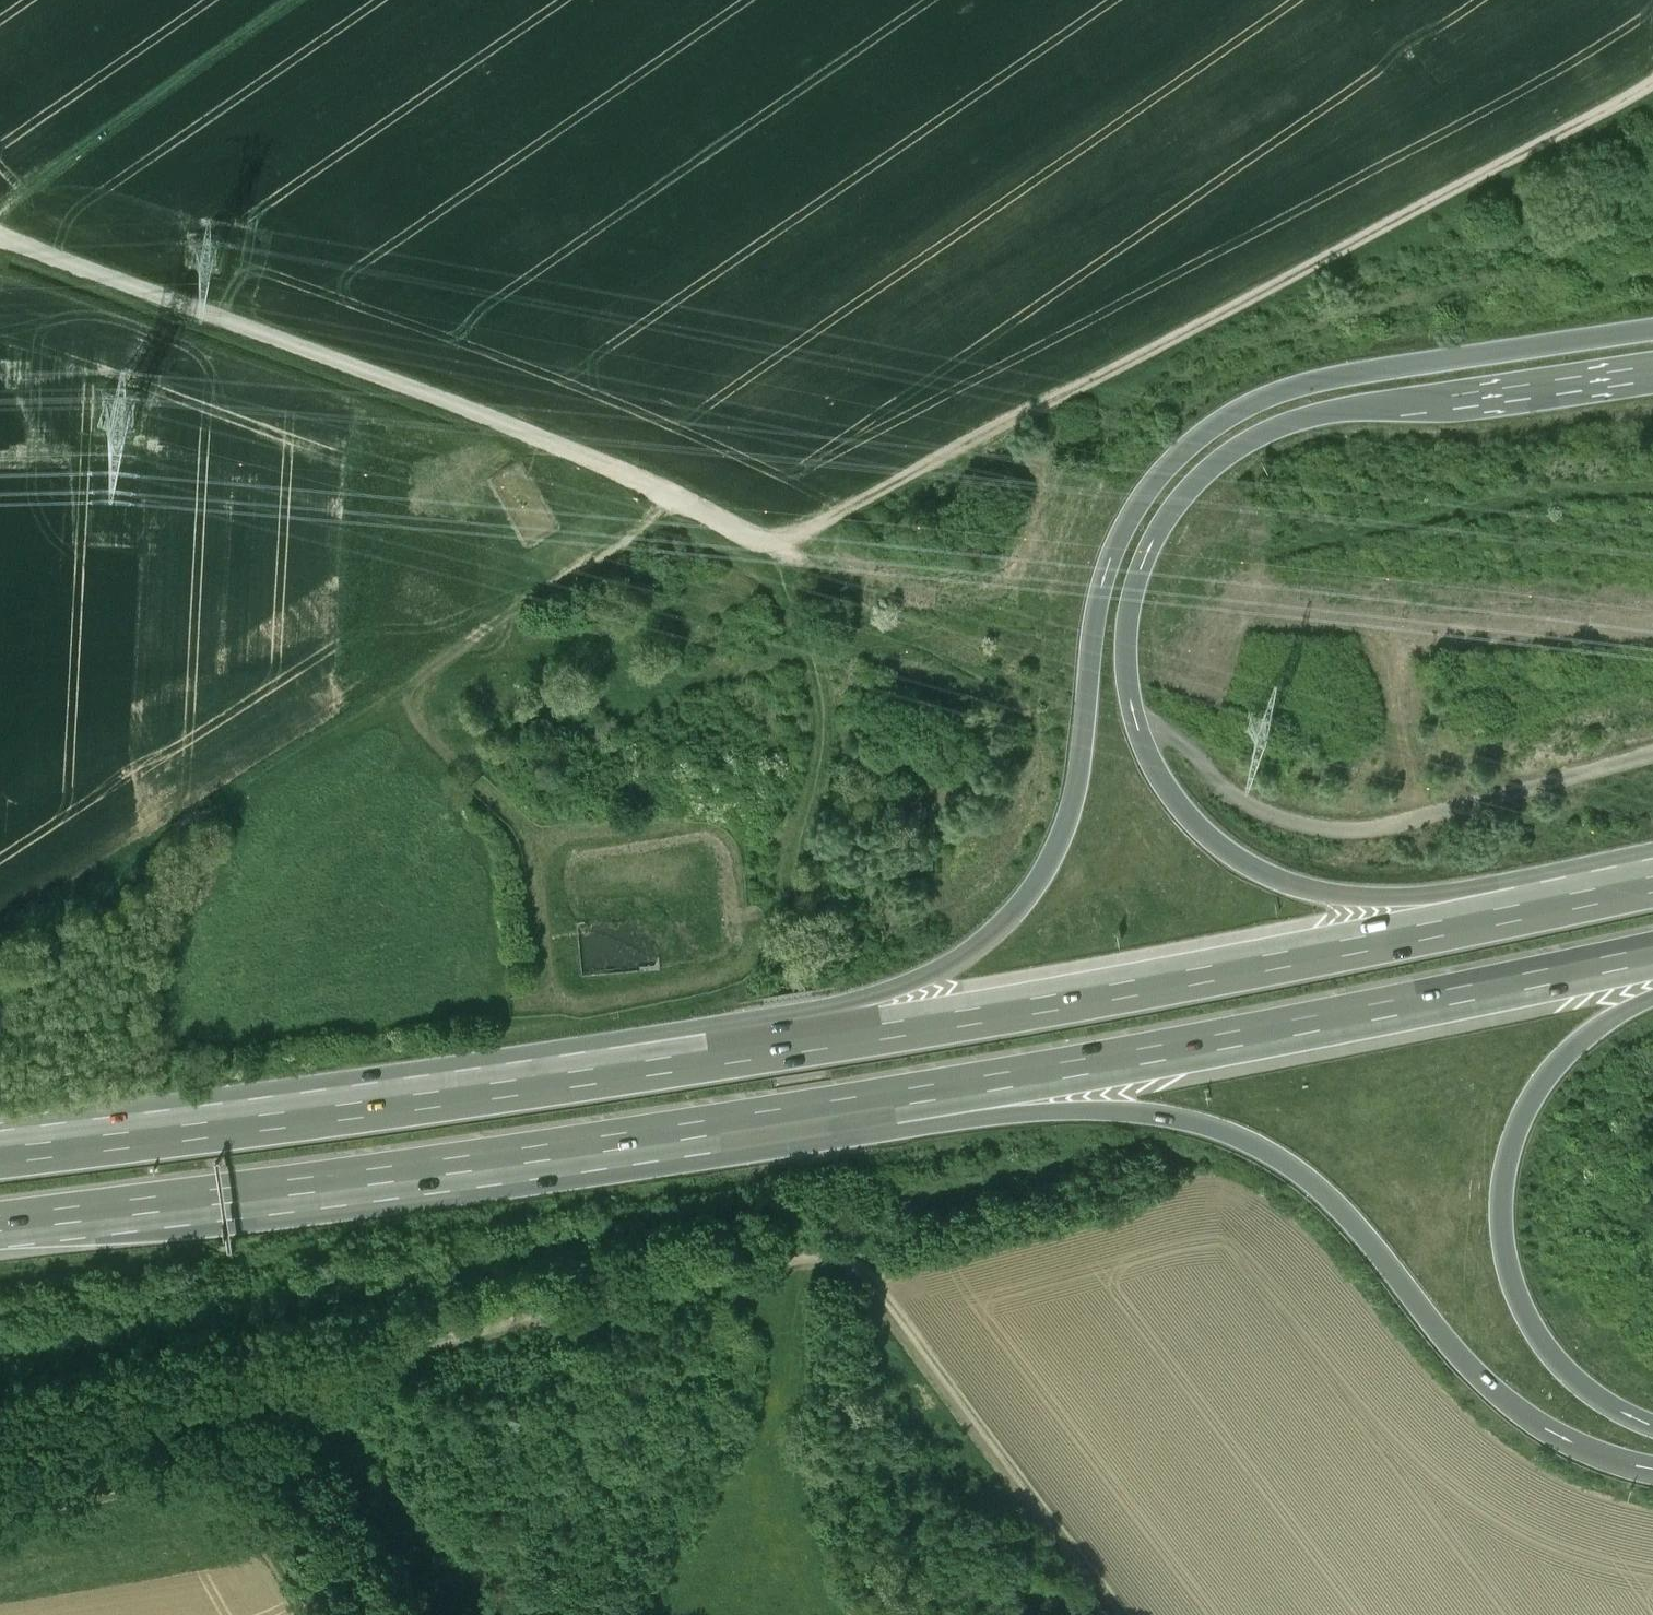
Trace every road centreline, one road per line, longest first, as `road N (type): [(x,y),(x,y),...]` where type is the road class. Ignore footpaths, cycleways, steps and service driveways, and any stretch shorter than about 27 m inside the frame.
road 1 (motorway): [(1652,333),(1304,386),(1229,420),(1184,452),(1137,507),(1106,573),(1073,805),(1028,895),(943,969),(737,1055)]
road 2 (motorway): [(1520,908),(1327,891),(1224,849),(1177,802),(1141,743),(1126,661),(1137,586),(1169,517),(1251,441),(1339,414),(1652,376)]
road 3 (track): [(760,548),(1293,276),(1652,78)]
road 4 (track): [(317,1378),(765,1263),(814,1256),(854,1261),(1124,1614)]
road 5 (motorway): [(0,1228),(930,1094)]
road 6 (track): [(0,240),(540,439),(797,568)]
road 7 (motorway): [(930,1094),(1164,1114),(1253,1144),(1350,1217),(1463,1359),(1506,1398),(1582,1446),(1652,1469)]
road 8 (motorway): [(1520,908),(737,1055)]
road 9 (motorway): [(737,1055),(0,1156)]
road 10 (motorway): [(930,1094),(1652,950)]
road 11 (motorway): [(1652,1424),(1589,1390),(1539,1335),(1507,1261),(1501,1205),(1518,1124),(1552,1067),(1588,1031),(1652,994)]
road 12 (track): [(464,784),(424,728),(411,686),(608,554),(671,498)]
road 13 (track): [(0,226),(324,0)]
road 14 (track): [(297,1614),(216,1502),(0,1532)]
road 15 (track): [(806,870),(852,735),(842,656),(775,556)]
road 16 (track): [(0,1443),(317,1378)]
road 17 (track): [(411,686),(248,796)]
road 18 (track): [(1521,0),(1609,107)]
road 19 (motorway): [(1652,879),(1520,908)]

